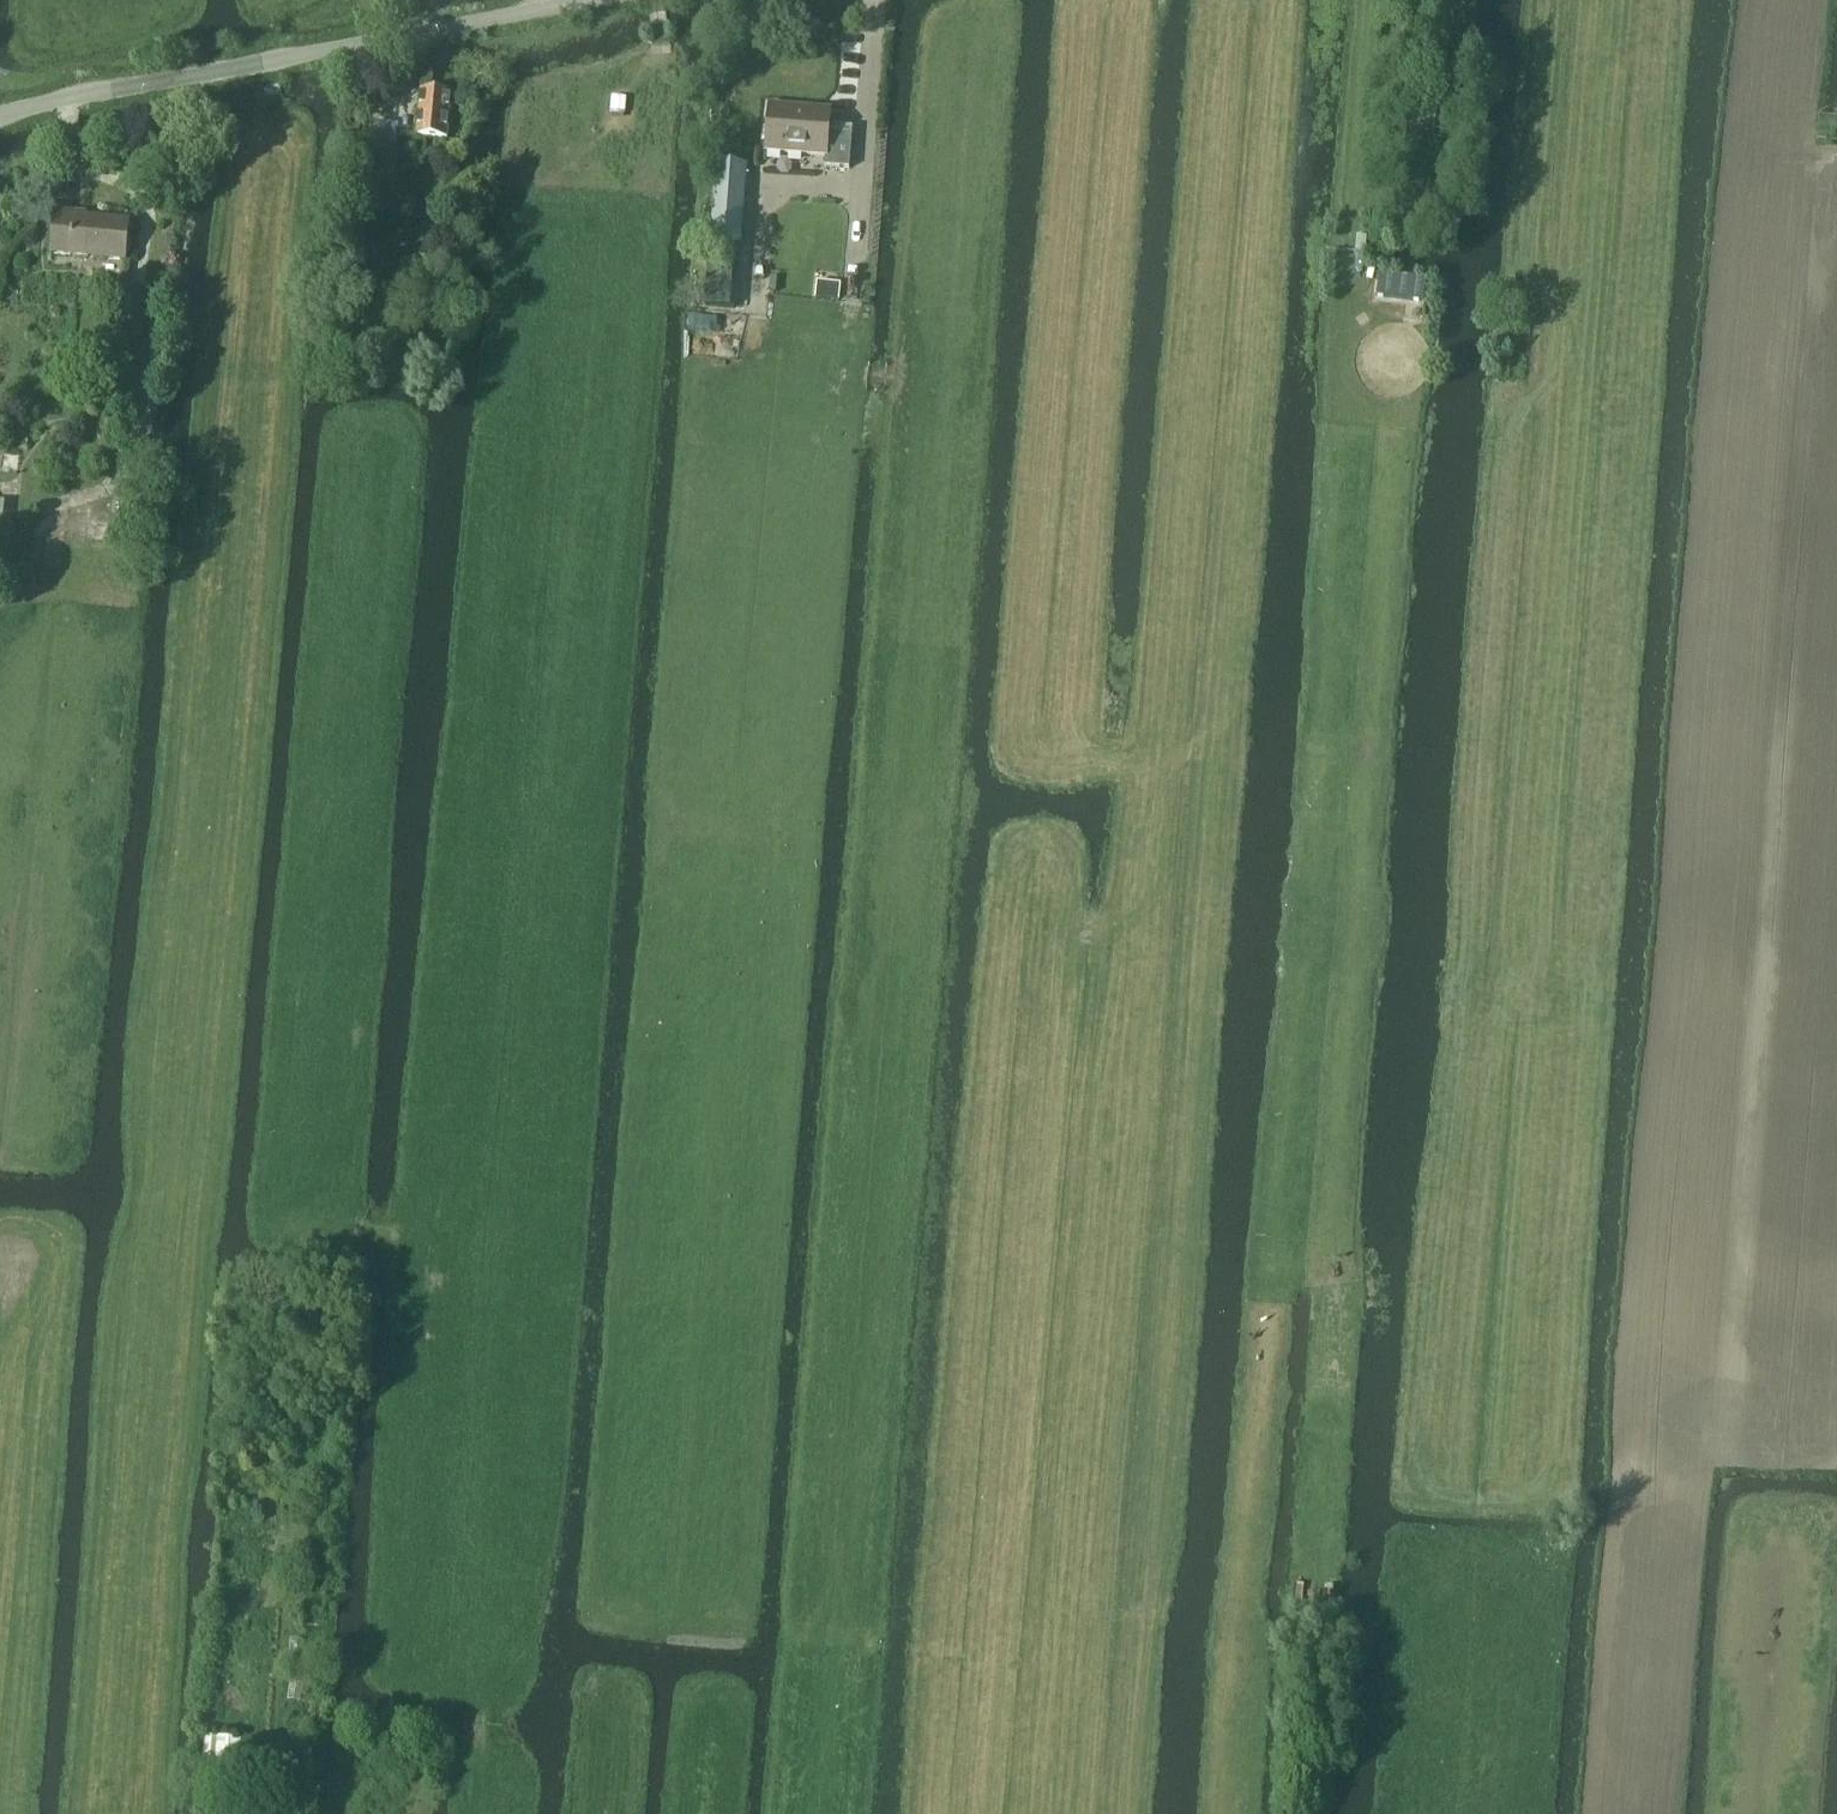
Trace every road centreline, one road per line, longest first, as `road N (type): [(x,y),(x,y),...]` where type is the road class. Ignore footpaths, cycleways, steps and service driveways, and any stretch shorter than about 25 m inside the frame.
road 1 (unclassified): [(0,115),(604,0)]

